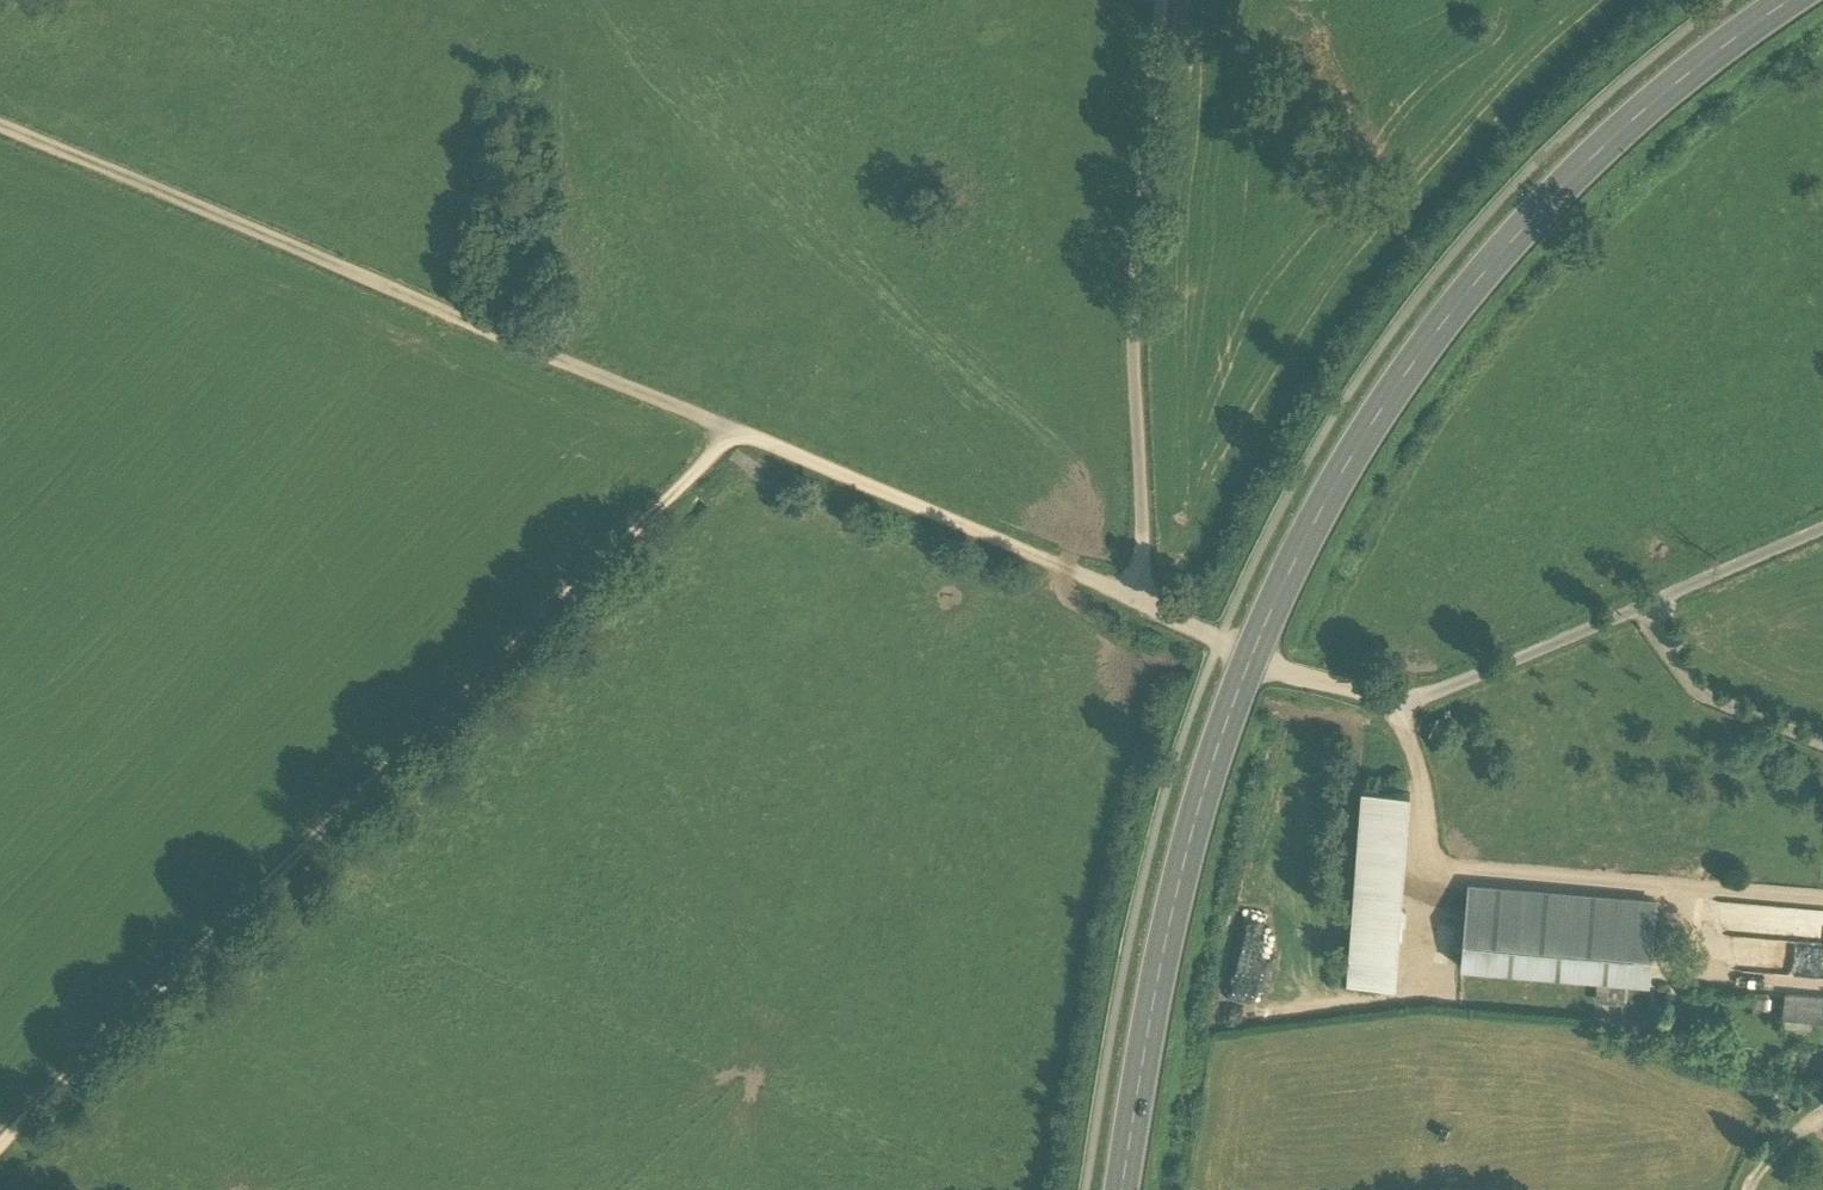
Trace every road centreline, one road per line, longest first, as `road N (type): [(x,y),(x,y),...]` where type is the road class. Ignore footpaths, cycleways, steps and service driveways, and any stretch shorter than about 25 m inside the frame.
road 1 (track): [(0,1145),(732,430)]
road 2 (primary): [(1252,651),(1366,429),(1481,273),(1642,108),(1787,0)]
road 3 (track): [(732,430),(0,130)]
road 4 (track): [(1161,0),(1137,280),(1137,597)]
road 5 (primary): [(1252,651),(1194,818),(1121,1189)]
road 6 (track): [(732,430),(1137,597)]
road 7 (track): [(1653,604),(1400,703)]
road 8 (track): [(1400,703),(1252,651)]

